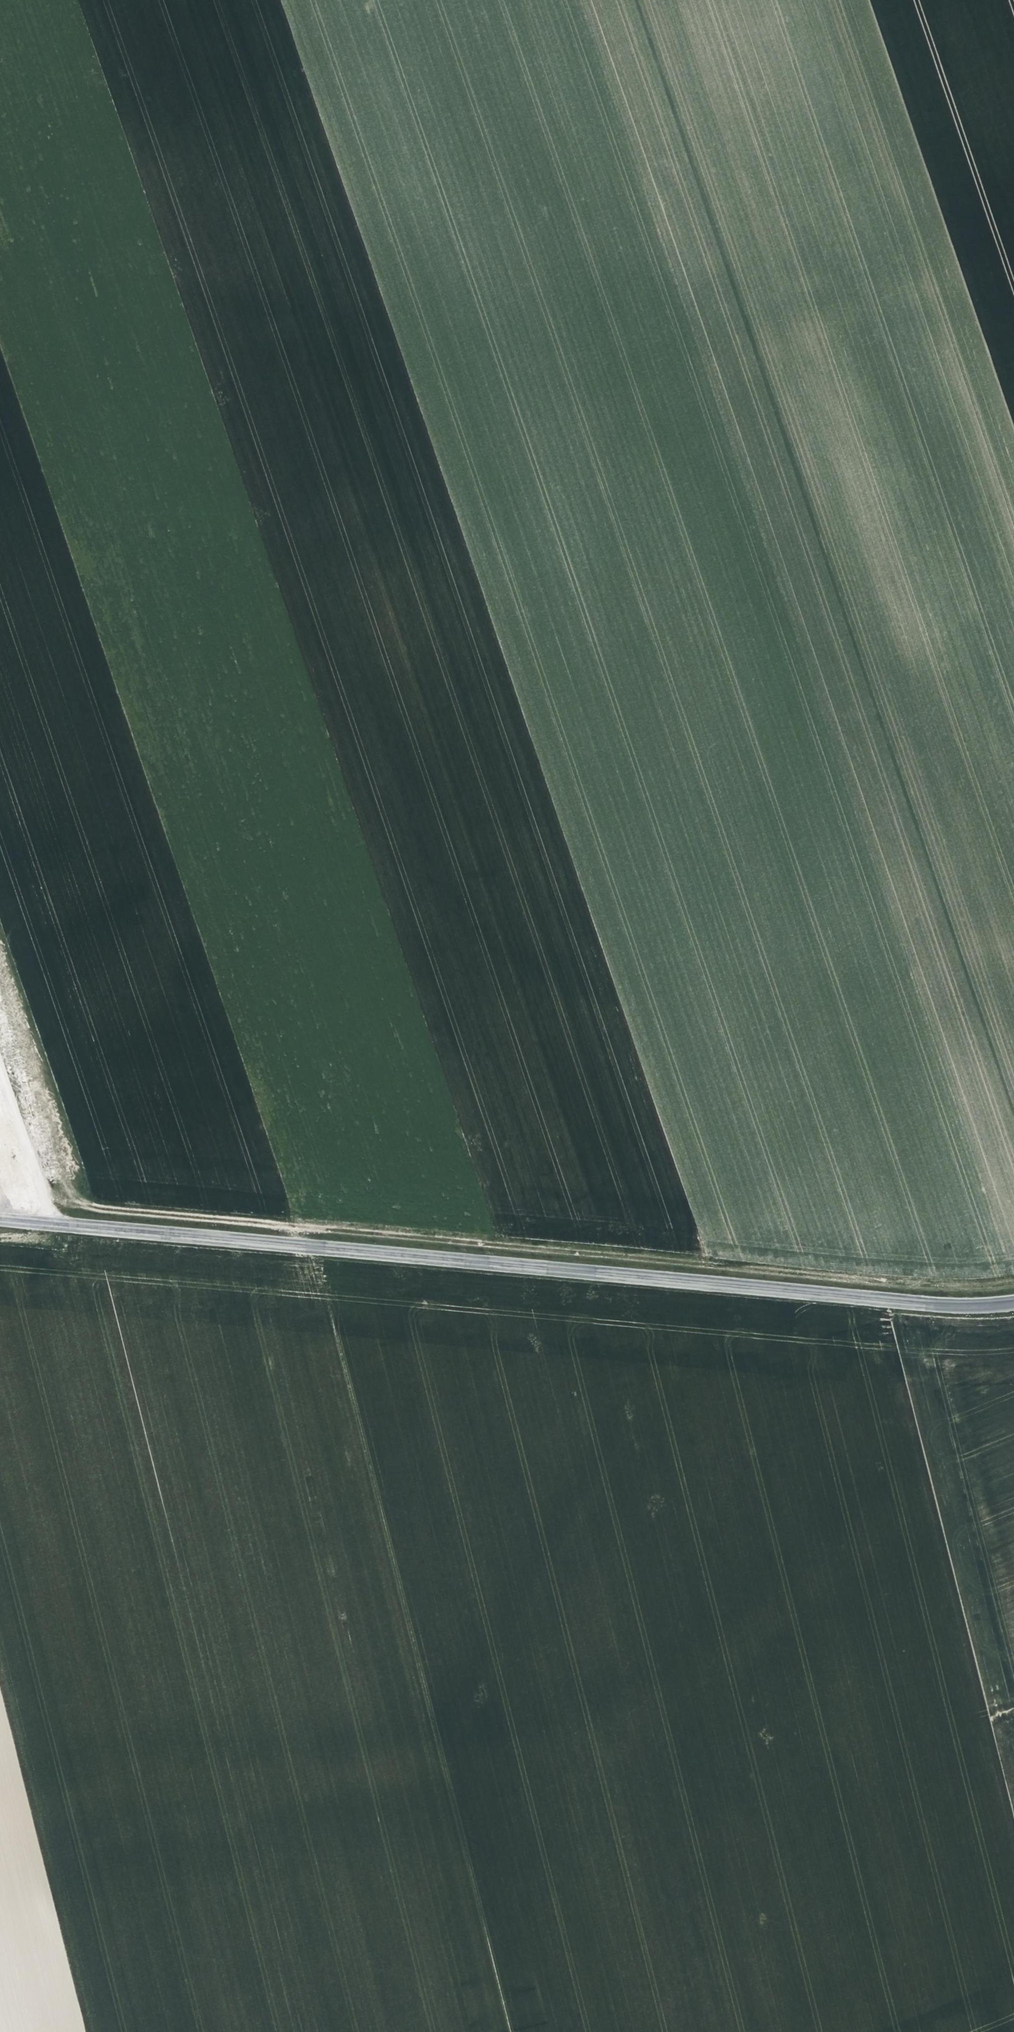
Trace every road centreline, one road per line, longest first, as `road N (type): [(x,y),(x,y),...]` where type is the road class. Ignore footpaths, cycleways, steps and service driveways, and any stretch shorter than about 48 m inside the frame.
road 1 (tertiary): [(1013,1304),(887,1300),(0,1219)]
road 2 (track): [(0,1068),(54,1224)]

